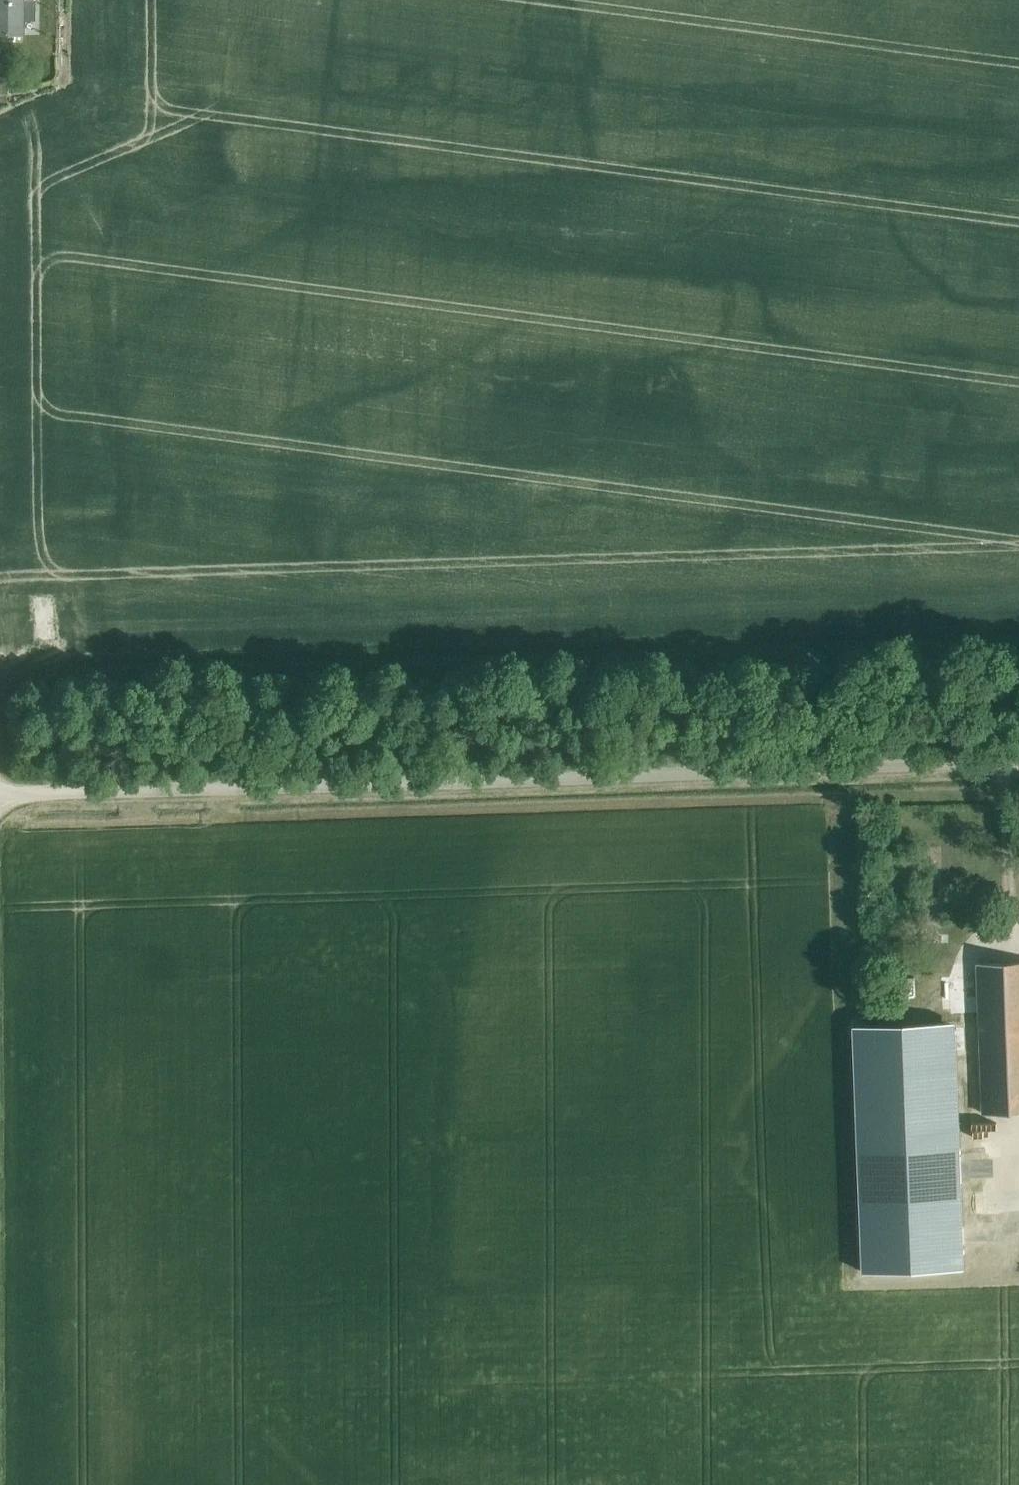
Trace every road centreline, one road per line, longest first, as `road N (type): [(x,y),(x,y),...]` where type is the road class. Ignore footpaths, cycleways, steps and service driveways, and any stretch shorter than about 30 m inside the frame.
road 1 (unclassified): [(0,796),(1018,766)]

